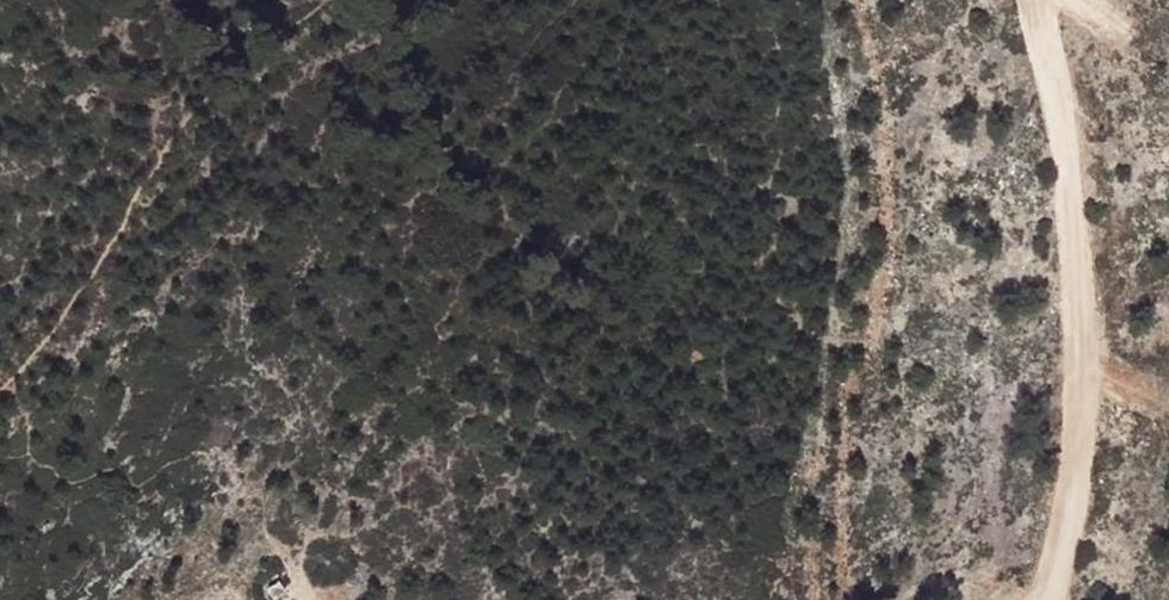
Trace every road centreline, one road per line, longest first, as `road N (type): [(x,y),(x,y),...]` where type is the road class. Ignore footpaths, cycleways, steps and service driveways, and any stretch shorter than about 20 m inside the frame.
road 1 (track): [(1038,0),(1061,94),(1083,348),(1084,440),(1051,599)]

